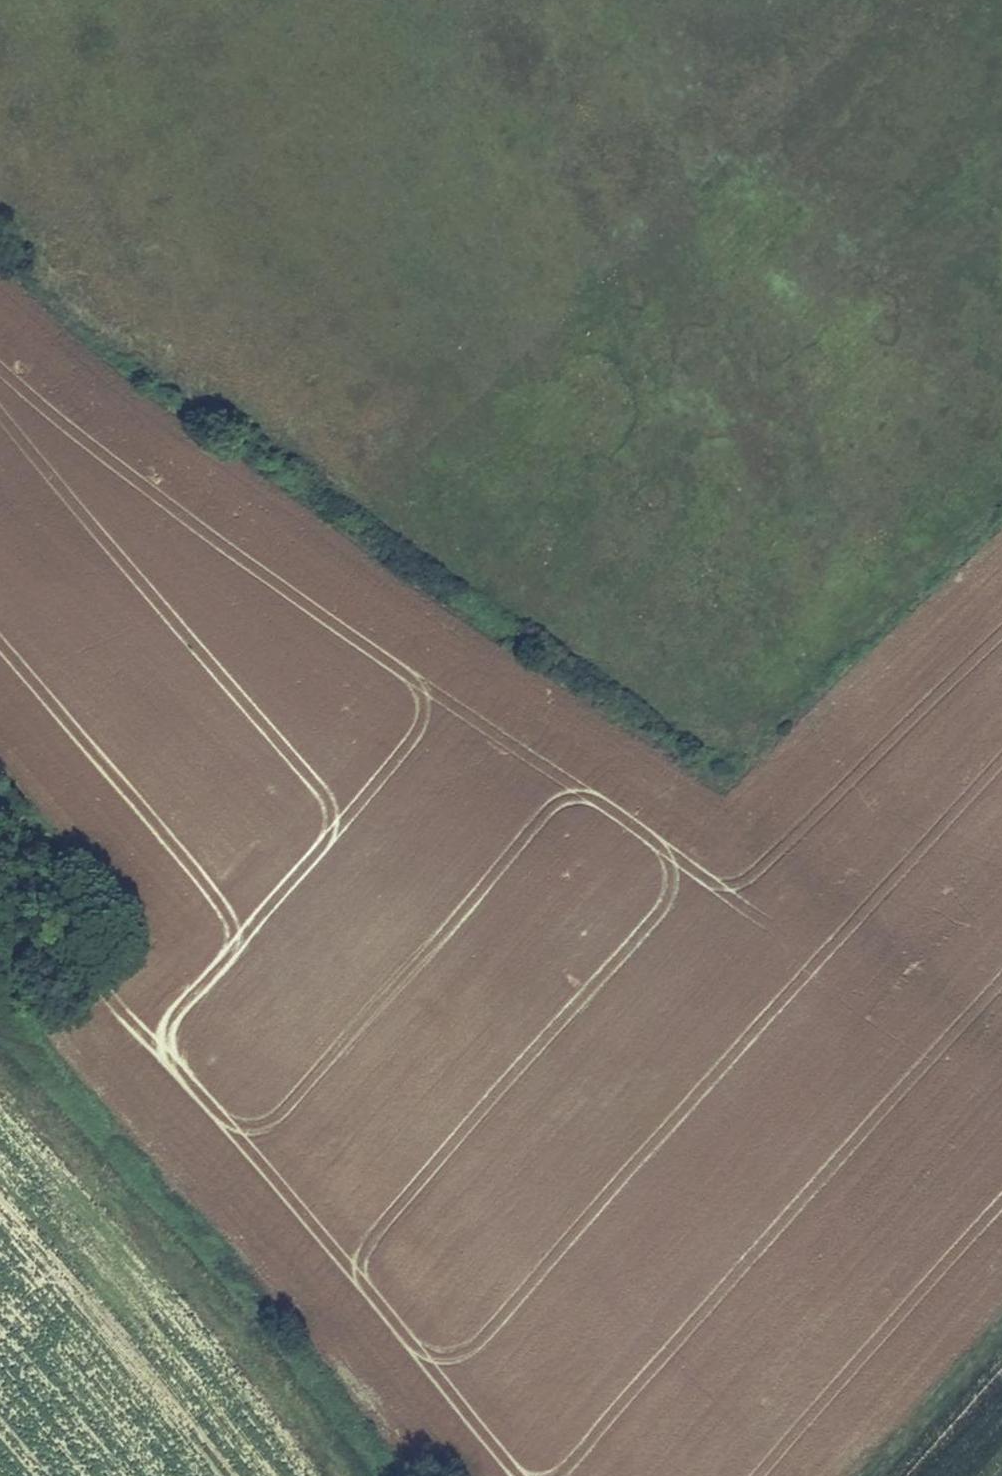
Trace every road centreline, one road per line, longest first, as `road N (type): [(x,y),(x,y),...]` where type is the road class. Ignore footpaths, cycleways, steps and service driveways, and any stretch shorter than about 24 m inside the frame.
road 1 (track): [(1001,1336),(878,1475)]

